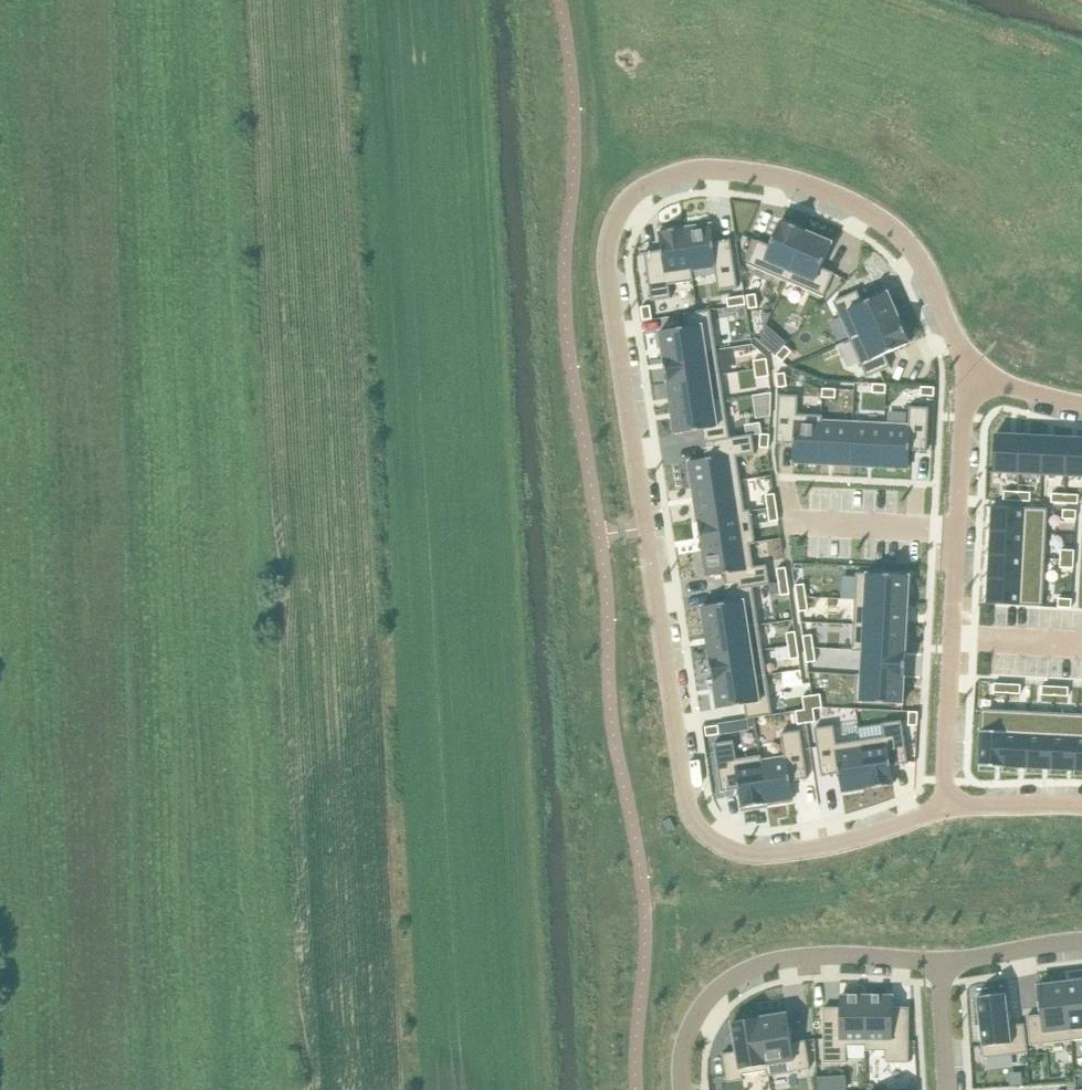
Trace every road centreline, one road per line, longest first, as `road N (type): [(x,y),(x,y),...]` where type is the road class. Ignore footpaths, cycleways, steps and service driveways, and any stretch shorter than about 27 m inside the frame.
road 1 (residential): [(972,358),(902,240),(821,190),(758,174),(682,174),(643,190),(614,230),(609,274),(680,755),(699,825),(732,848),(767,852),(945,812)]
road 2 (residential): [(945,812),(972,358)]
road 3 (residential): [(683,1089),(697,1015),(714,991),(751,967),(835,955),(939,963)]
road 4 (residential): [(939,963),(1081,940)]
road 5 (residential): [(945,812),(1081,803)]
road 6 (residential): [(947,1089),(939,963)]
road 7 (residential): [(1081,404),(1023,390),(972,358)]

